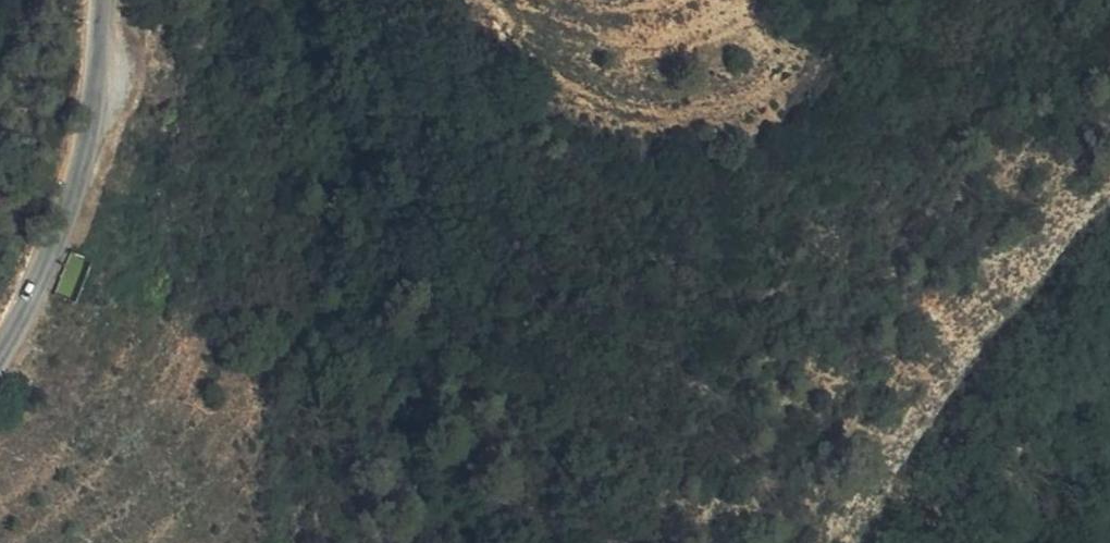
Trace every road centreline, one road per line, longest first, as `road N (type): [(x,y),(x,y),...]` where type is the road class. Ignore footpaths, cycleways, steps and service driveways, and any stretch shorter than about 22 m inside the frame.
road 1 (residential): [(101,0),(78,159),(27,300),(0,339)]

